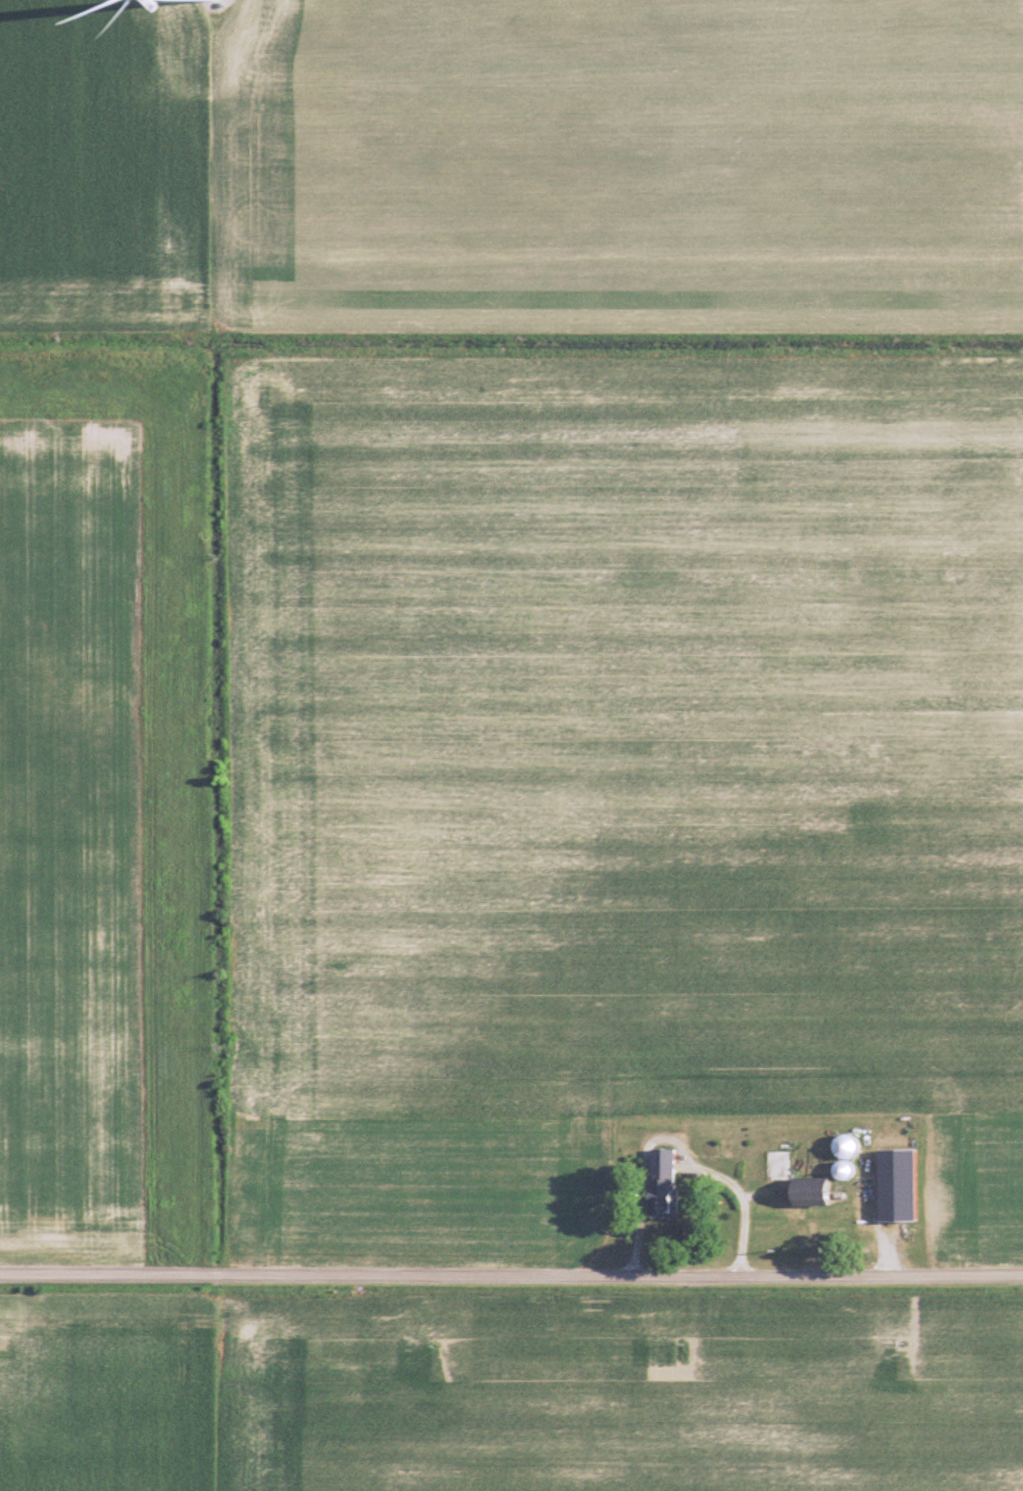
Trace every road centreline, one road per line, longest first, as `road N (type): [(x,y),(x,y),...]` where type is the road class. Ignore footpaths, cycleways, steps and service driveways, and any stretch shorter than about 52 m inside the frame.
road 1 (residential): [(0,1278),(1022,1277)]

